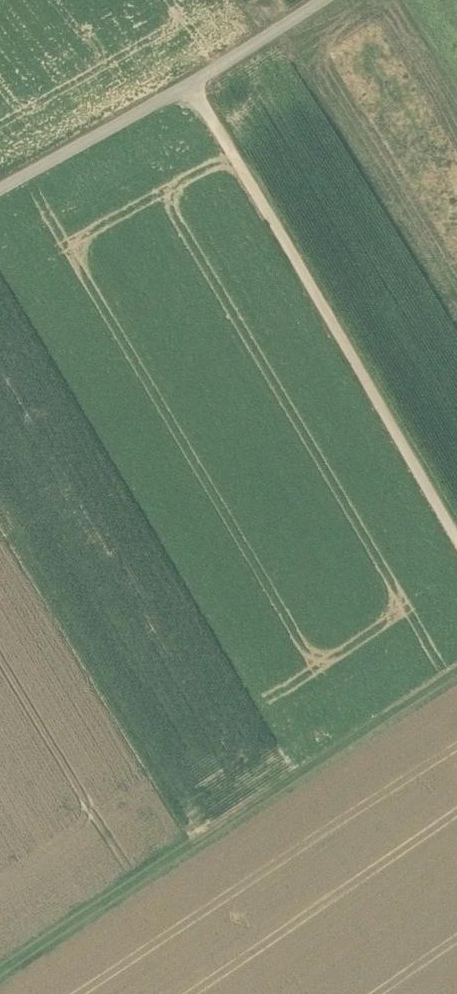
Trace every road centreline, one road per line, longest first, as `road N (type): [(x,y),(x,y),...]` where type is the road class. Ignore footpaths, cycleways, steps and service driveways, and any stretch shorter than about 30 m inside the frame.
road 1 (track): [(0,976),(456,673)]
road 2 (track): [(456,542),(190,88)]
road 3 (track): [(0,192),(190,88),(327,0)]

